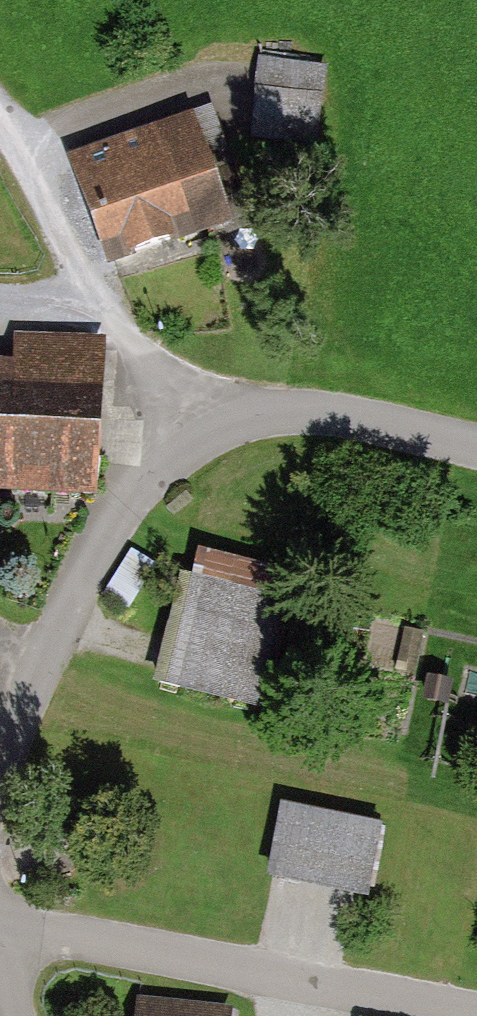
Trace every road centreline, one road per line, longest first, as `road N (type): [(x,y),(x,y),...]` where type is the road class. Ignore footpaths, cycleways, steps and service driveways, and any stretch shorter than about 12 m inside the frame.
road 1 (unclassified): [(0,769),(46,649),(121,500),(202,424),(244,411),(303,410),(476,448)]
road 2 (residential): [(0,920),(476,1011)]
road 3 (track): [(202,424),(107,304),(27,138),(0,112)]
road 4 (track): [(236,79),(27,138)]

